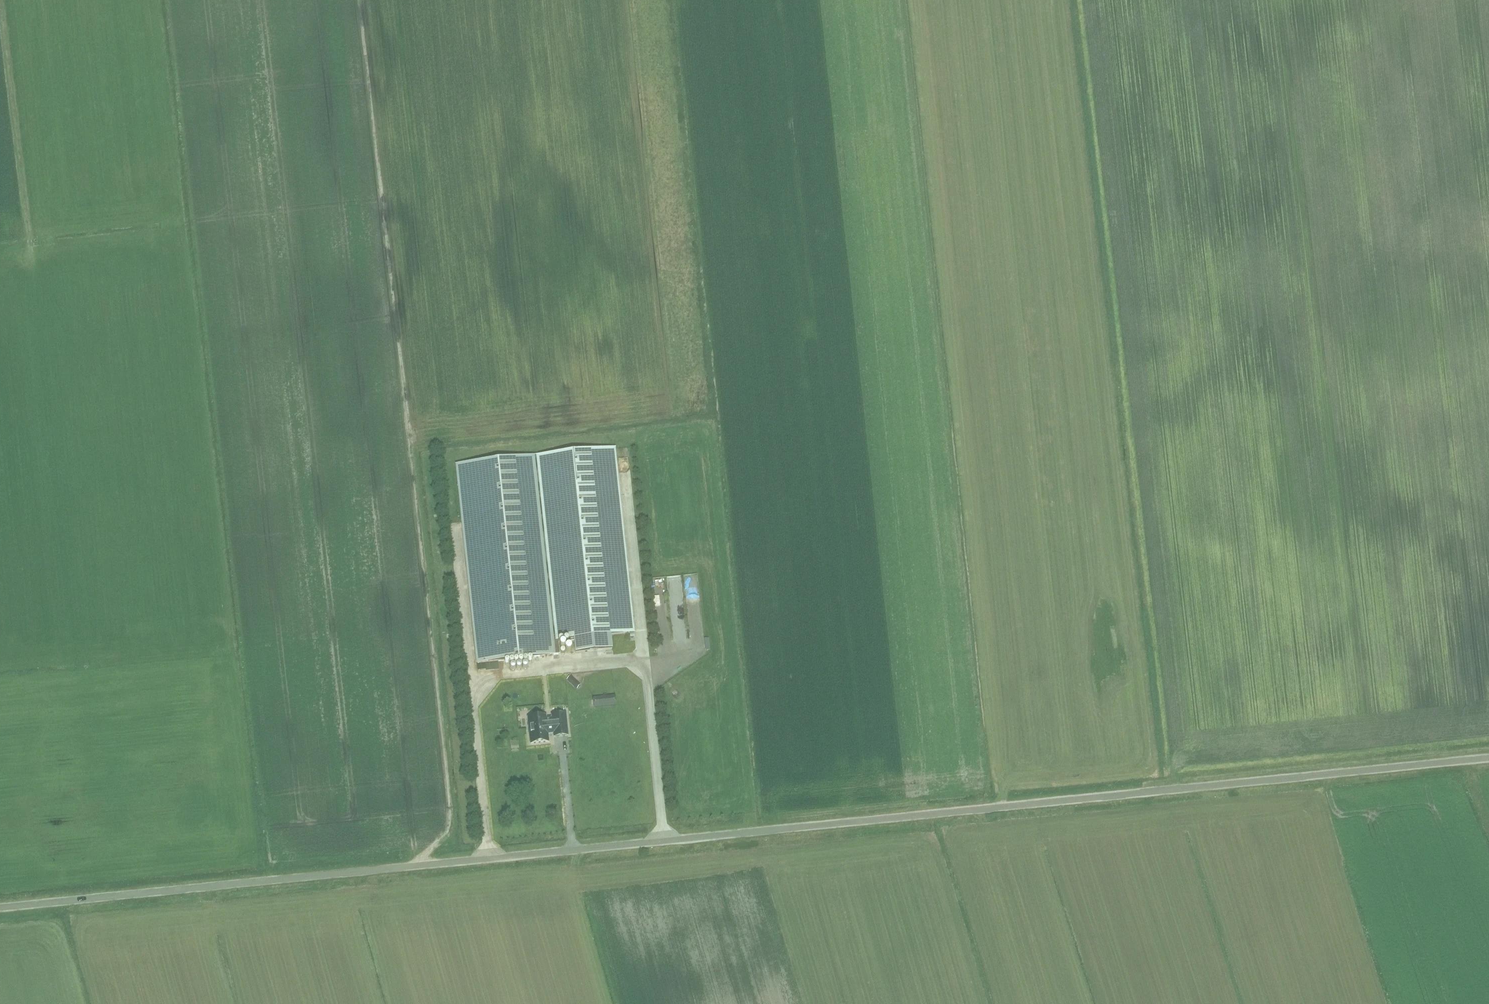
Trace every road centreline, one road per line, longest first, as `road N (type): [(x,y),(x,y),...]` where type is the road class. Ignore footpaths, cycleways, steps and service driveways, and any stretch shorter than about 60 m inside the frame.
road 1 (unclassified): [(0,905),(1488,756)]

